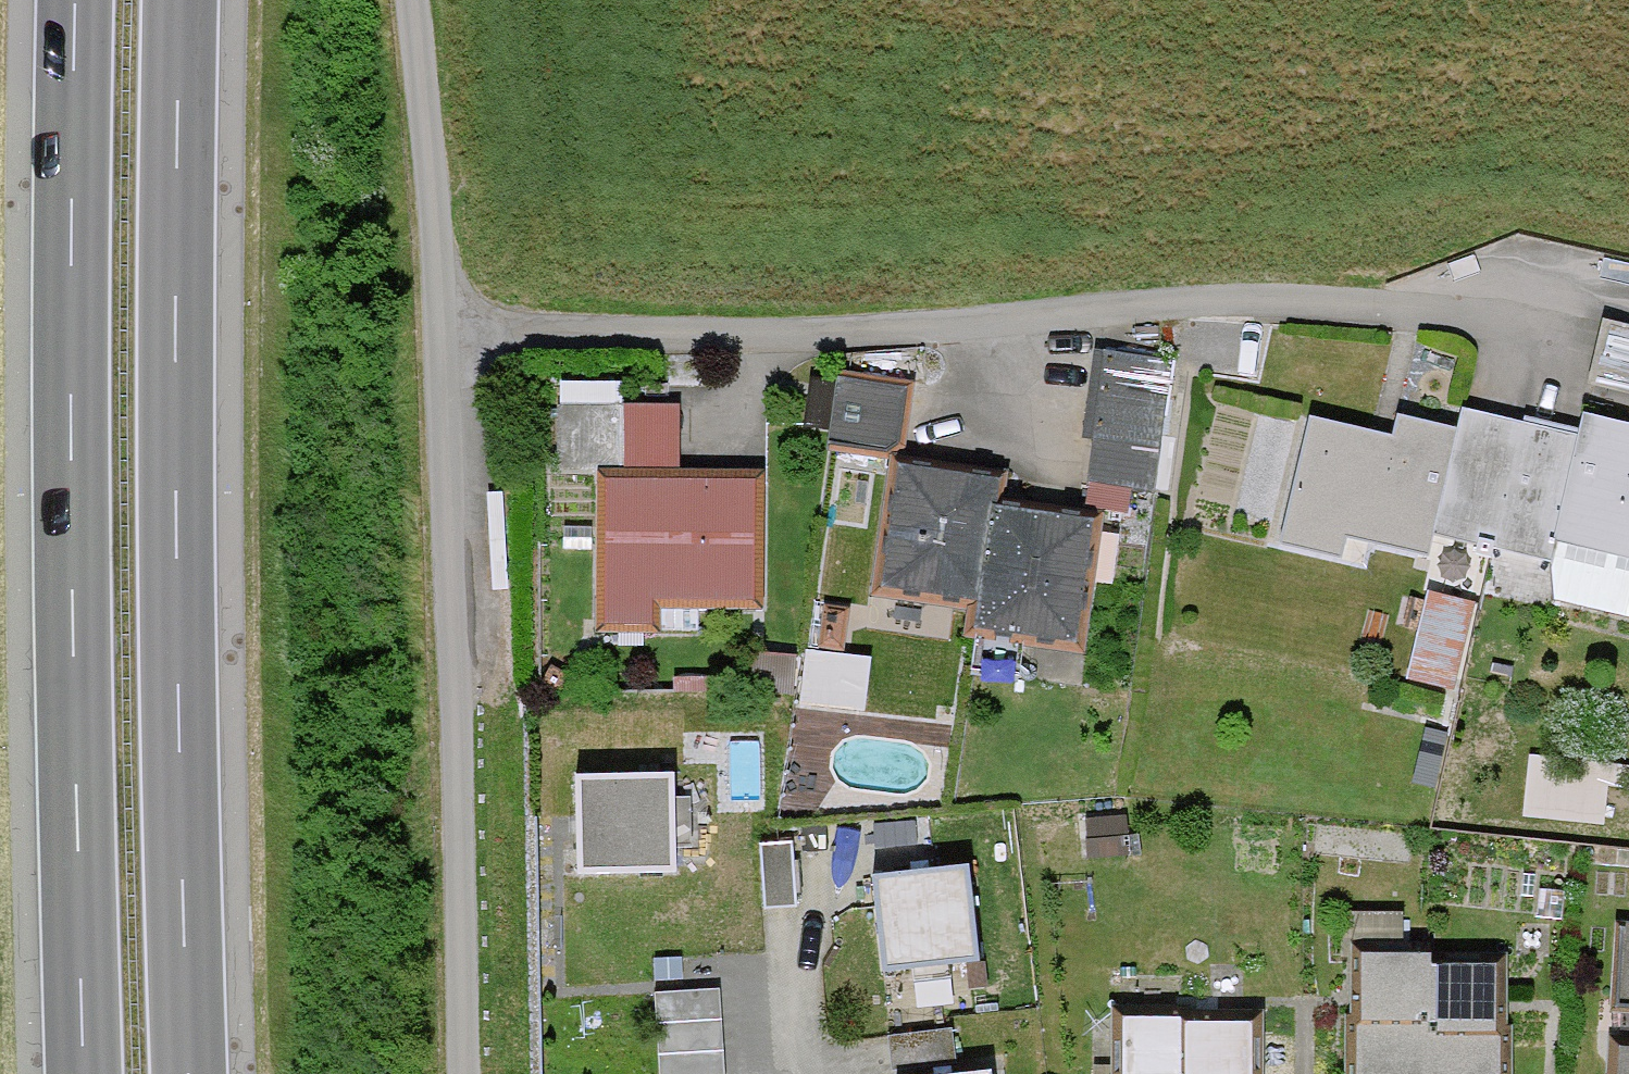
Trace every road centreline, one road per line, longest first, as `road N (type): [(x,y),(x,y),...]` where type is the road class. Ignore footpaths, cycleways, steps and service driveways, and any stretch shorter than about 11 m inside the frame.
road 1 (residential): [(447,325),(571,339),(923,333),(1219,309),(1353,308),(1461,291),(1583,307)]
road 2 (motorway): [(75,0),(73,678),(83,1073)]
road 3 (motorway): [(188,1073),(178,675),(179,0)]
road 4 (residential): [(447,325),(471,1073)]
road 5 (residential): [(412,0),(447,325)]

